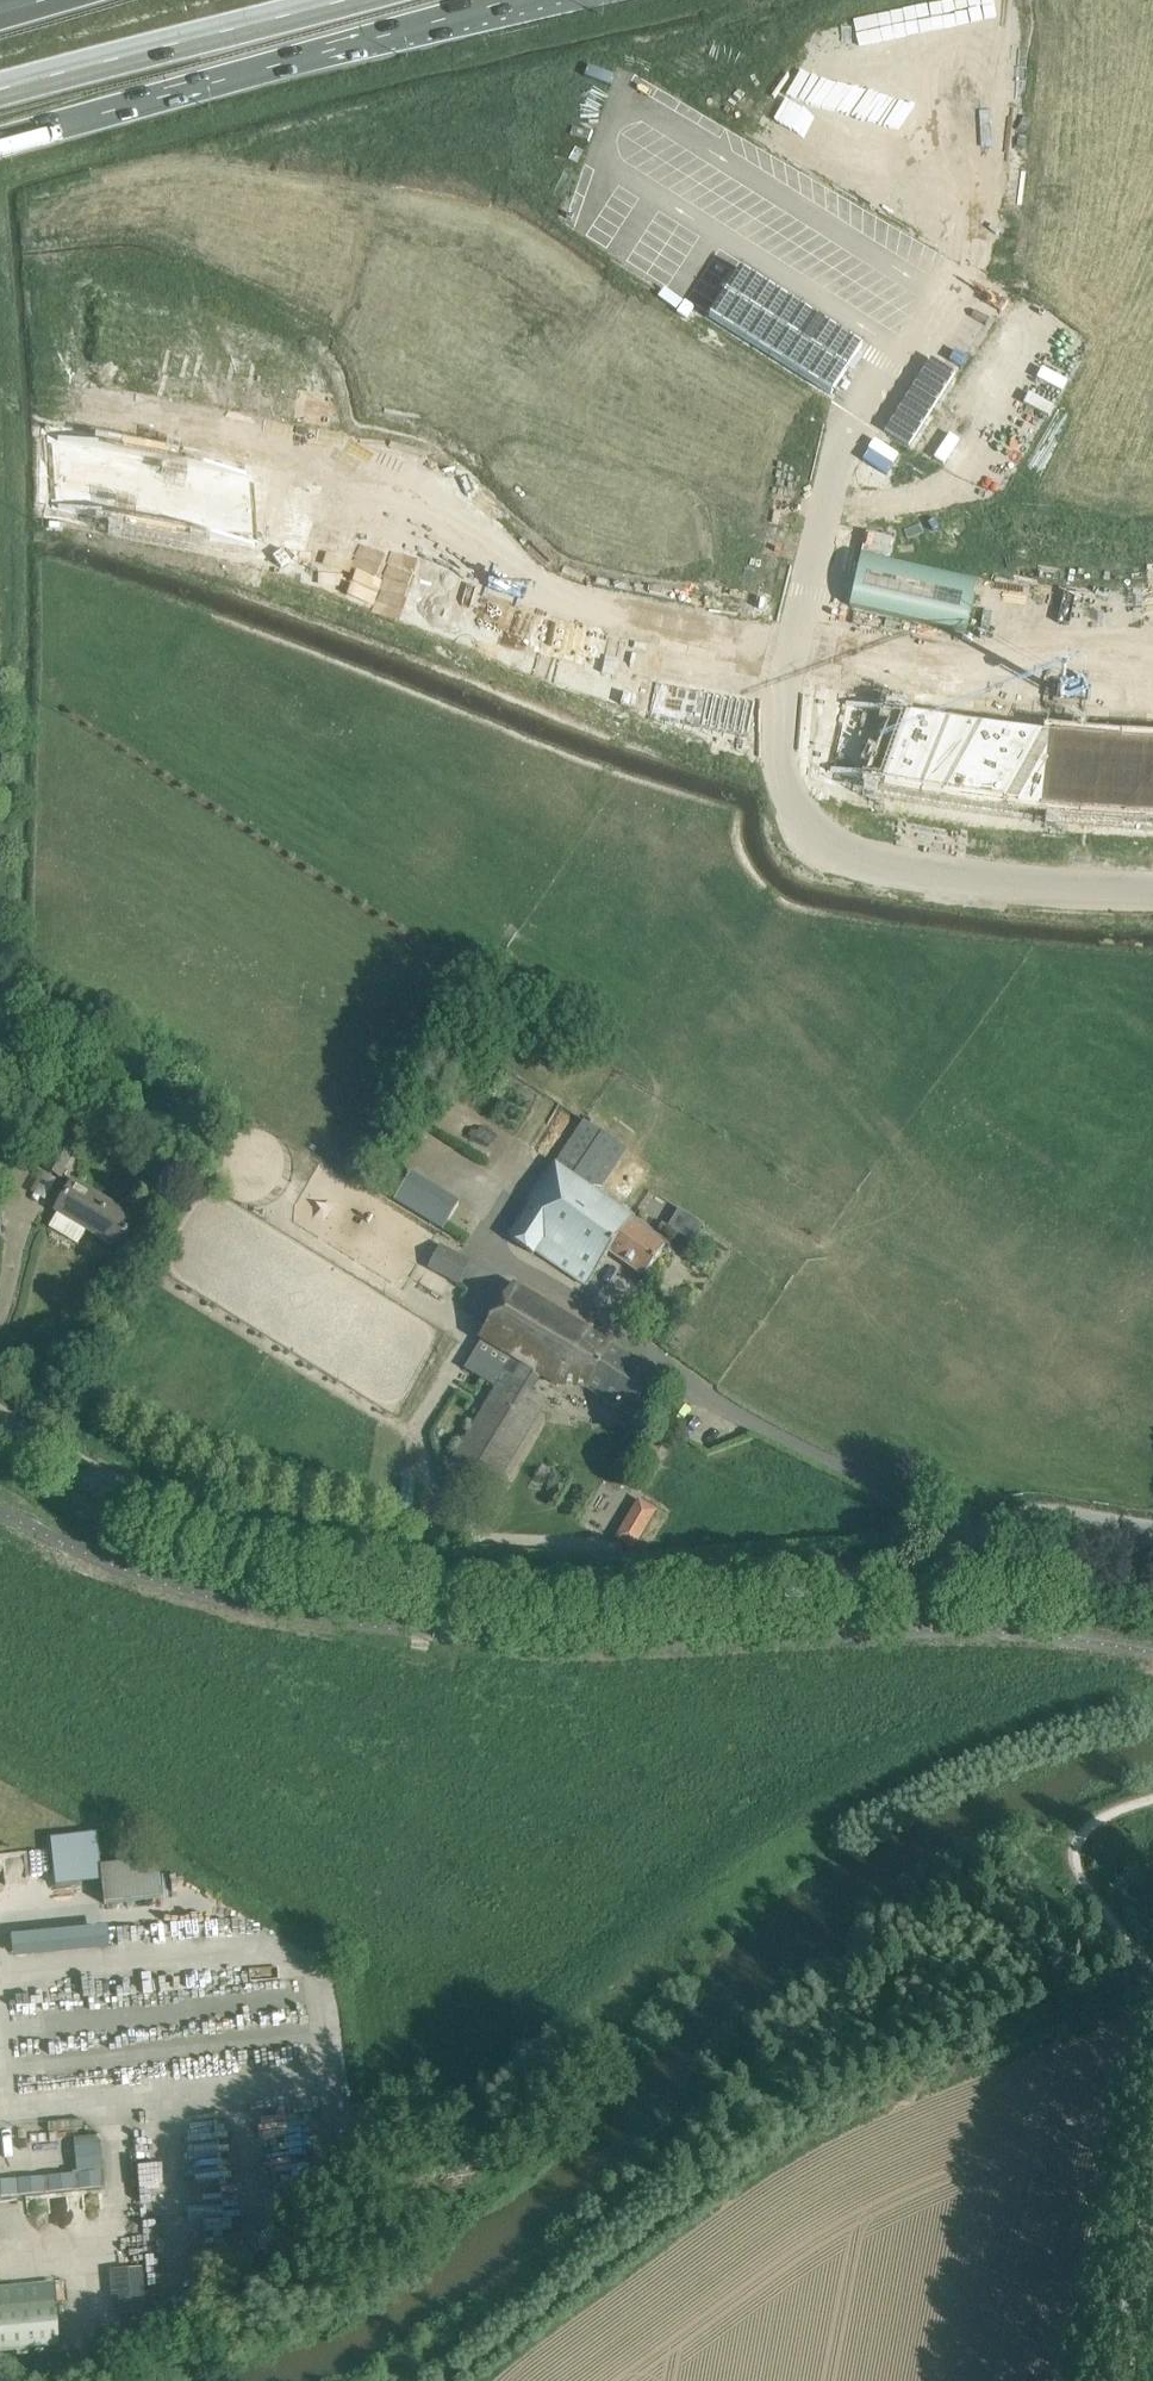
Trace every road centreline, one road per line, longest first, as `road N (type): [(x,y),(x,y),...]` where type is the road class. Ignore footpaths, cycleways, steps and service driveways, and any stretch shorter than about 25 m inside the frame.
road 1 (motorway): [(0,462),(117,488),(778,713),(913,749),(1152,781)]
road 2 (tertiary): [(1152,1598),(982,1578),(592,1597),(479,1591),(298,1557),(199,1526),(86,1473),(0,1418)]
road 3 (motorway): [(0,76),(320,0)]
road 4 (track): [(784,789),(798,828),(818,851),(931,880)]
road 5 (unclassified): [(1118,2380),(1152,2203)]

